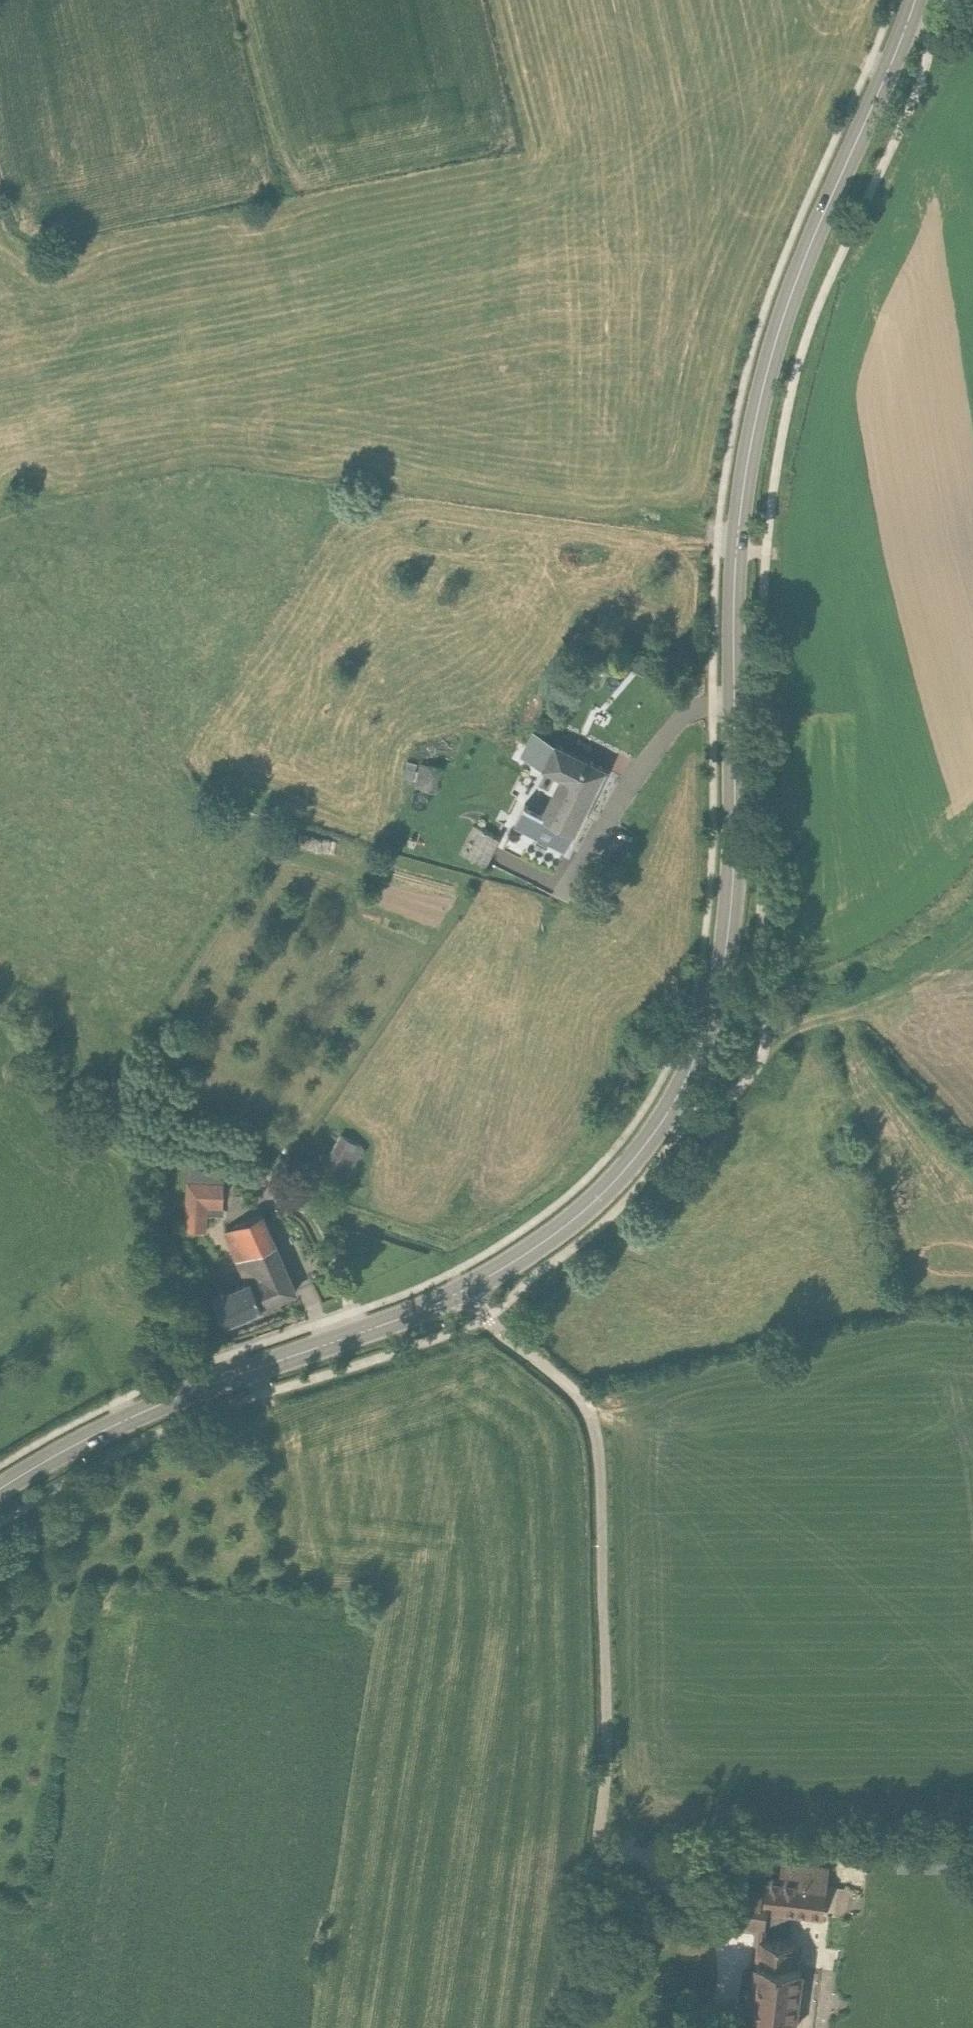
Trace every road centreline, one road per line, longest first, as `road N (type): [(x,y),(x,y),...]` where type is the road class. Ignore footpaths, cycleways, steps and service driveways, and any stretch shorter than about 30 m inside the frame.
road 1 (tertiary): [(458,1291),(555,1230),(613,1179),(680,1089),(703,1033),(733,884),(733,616),(749,444),(803,260),(915,0)]
road 2 (unclassified): [(571,2027),(606,1756),(598,1446),(580,1398),(458,1291)]
road 3 (tertiary): [(0,1492),(90,1437),(194,1390),(458,1291)]

